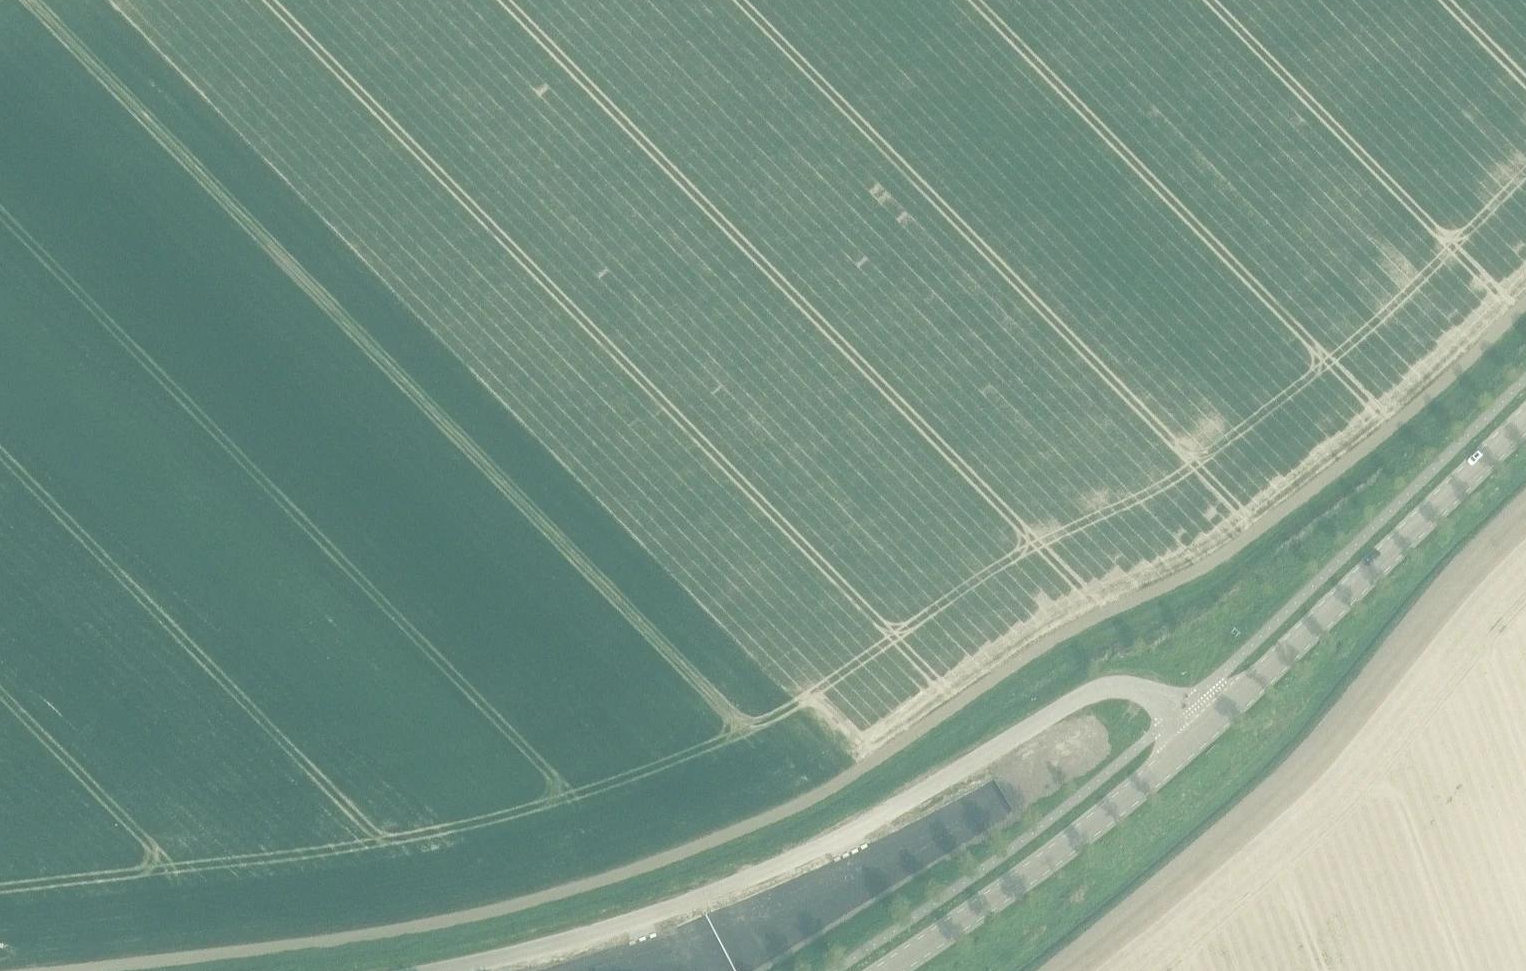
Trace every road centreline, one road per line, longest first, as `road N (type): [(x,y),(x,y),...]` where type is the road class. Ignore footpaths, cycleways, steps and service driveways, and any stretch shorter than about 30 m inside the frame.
road 1 (unclassified): [(1194,736),(1169,707),(1119,683),(833,839),(694,897),(480,959),(394,970)]
road 2 (tertiary): [(1194,736),(1525,417)]
road 3 (tertiary): [(886,970),(1087,826),(1194,736)]

